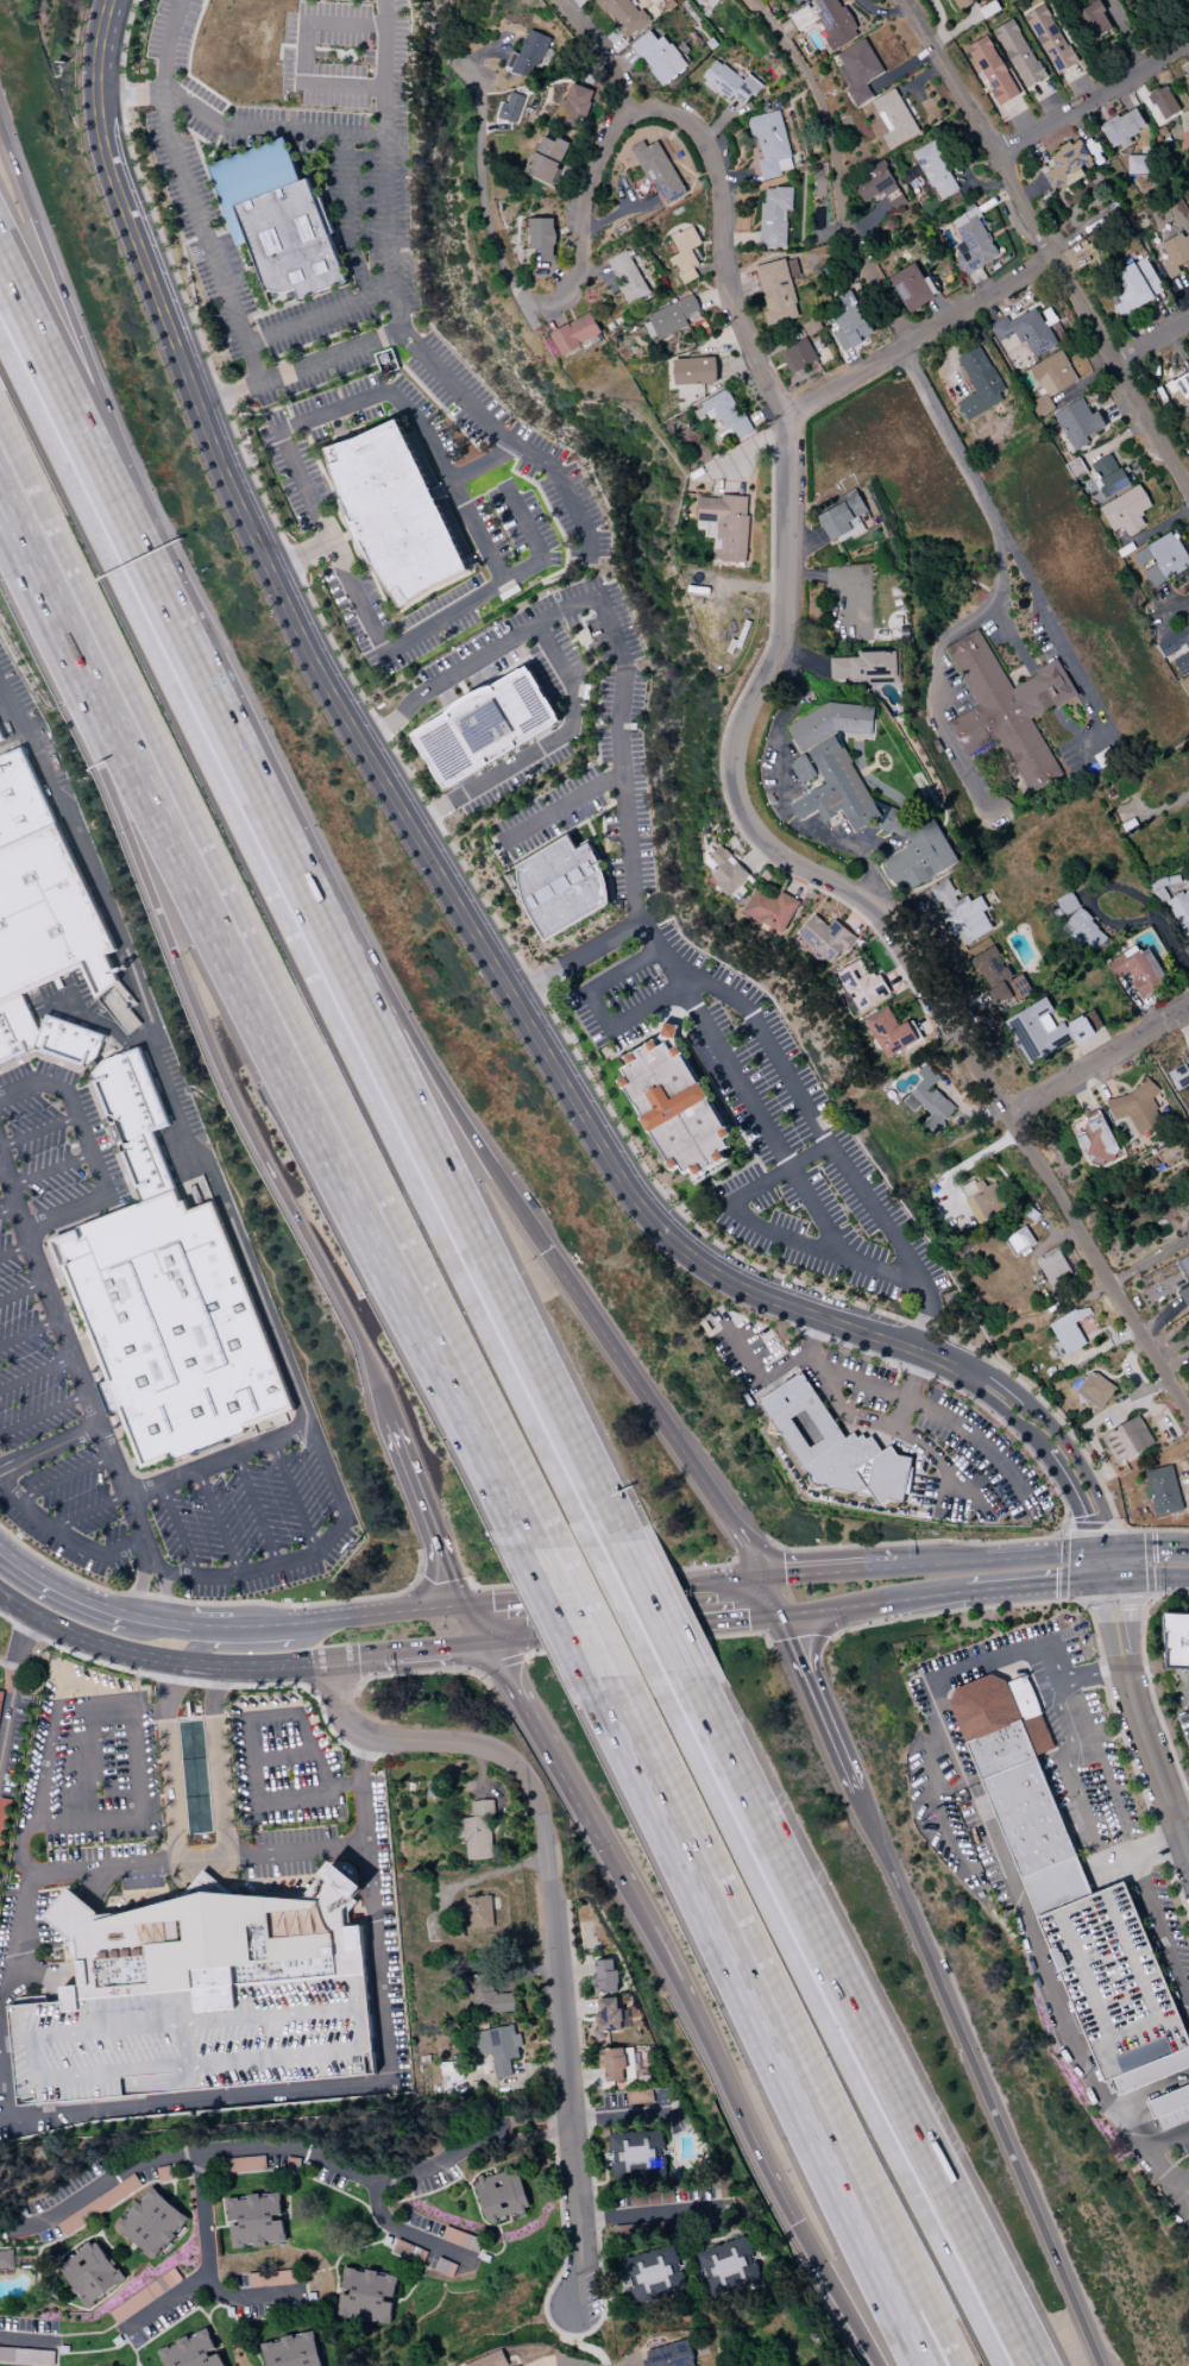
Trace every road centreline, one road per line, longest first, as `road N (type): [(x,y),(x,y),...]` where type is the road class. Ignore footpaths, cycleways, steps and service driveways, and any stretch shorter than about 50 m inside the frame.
road 1 (tertiary): [(108,0),(96,48),(97,122),(225,462),(308,640),(636,1195),(688,1251),(742,1284),(963,1367)]
road 2 (motorway): [(596,1544),(0,342)]
road 3 (motorway): [(0,406),(561,1548)]
road 4 (residential): [(634,102),(684,122),(710,162),(725,282),(794,455),(792,603),(784,643),(737,740),(741,794),(761,839),(781,857),(881,908),(1005,1118)]
road 5 (motorway): [(68,633),(528,1543)]
road 6 (motorway): [(68,633),(101,766),(234,1099),(364,1347),(390,1423)]
road 7 (residential): [(331,1662),(333,1688),(354,1729),(372,1738),(486,1750),(529,1787),(552,1900),(583,2323)]
road 8 (motorway): [(1005,2365),(659,1669)]
road 9 (motorway): [(619,1514),(275,818)]
road 10 (motorway): [(592,1672),(929,2365)]
road 11 (motorway): [(624,1680),(970,2365)]
road 12 (motorway): [(1045,2365),(705,1694)]
road 13 (motorway): [(1097,2365),(849,1796)]
road 14 (residential): [(0,2228),(43,2222),(146,2160),(184,2152),(284,2147),(363,2177),(392,2179),(477,2144),(571,2137)]
road 15 (residential): [(901,0),(1188,497)]
road 16 (motorway): [(549,1248),(275,818)]
road 17 (motorway): [(596,1850),(797,2222)]
road 18 (motorway): [(275,818),(99,467)]
road 19 (residential): [(750,0),(813,93),(845,231),(910,345)]
road 20 (motorway): [(754,1574),(549,1248)]
road 21 (motorway): [(99,467),(96,385),(0,130)]
road 22 (residential): [(1005,1118),(1188,1418)]
road 23 (residential): [(1188,1005),(900,1181)]
road 24 (residential): [(1050,258),(785,420)]
road 25 (residential): [(1105,1579),(1134,1723),(1188,1865)]
road 26 (residential): [(534,326),(489,229),(479,105),(466,67)]
road 27 (residential): [(521,301),(552,301),(572,281),(602,150),(634,102)]
road 28 (tertiary): [(1115,1547),(1090,1481),(1057,1431),(994,1374),(963,1367)]
road 29 (motorway): [(99,467),(0,251)]
road 30 (secondary): [(461,1604),(235,1628)]
road 31 (residential): [(1188,39),(994,156)]
road 32 (residential): [(196,2152),(206,2279),(127,2329)]
road 33 (motorway): [(705,1694),(619,1514)]
road 34 (motorway): [(849,1796),(782,1612)]
road 35 (motorway): [(390,1423),(461,1604)]
road 36 (motorway): [(504,1681),(596,1850)]
road 37 (secondary): [(0,1596),(97,1645),(175,1663)]
road 38 (secondary): [(1080,1550),(897,1565)]
road 39 (secondary): [(782,1612),(964,1591)]
road 40 (motorway): [(797,2222),(881,2365)]
road 41 (motorway): [(0,491),(68,633)]
road 42 (secondary): [(320,1622),(290,1645),(209,1648),(175,1663)]
road 43 (secondary): [(131,1616),(77,1598),(0,1548)]
road 44 (secondary): [(754,1574),(608,1585)]
road 45 (motorway): [(561,1548),(624,1680)]
road 46 (motorway): [(528,1543),(592,1672)]
road 47 (secondary): [(897,1565),(754,1574)]
road 48 (secondary): [(964,1591),(1105,1579)]
road 49 (motorway): [(659,1669),(596,1544)]
road 50 (residential): [(373,2178),(386,2223),(466,2257)]
road 51 (residential): [(563,0),(634,102)]

